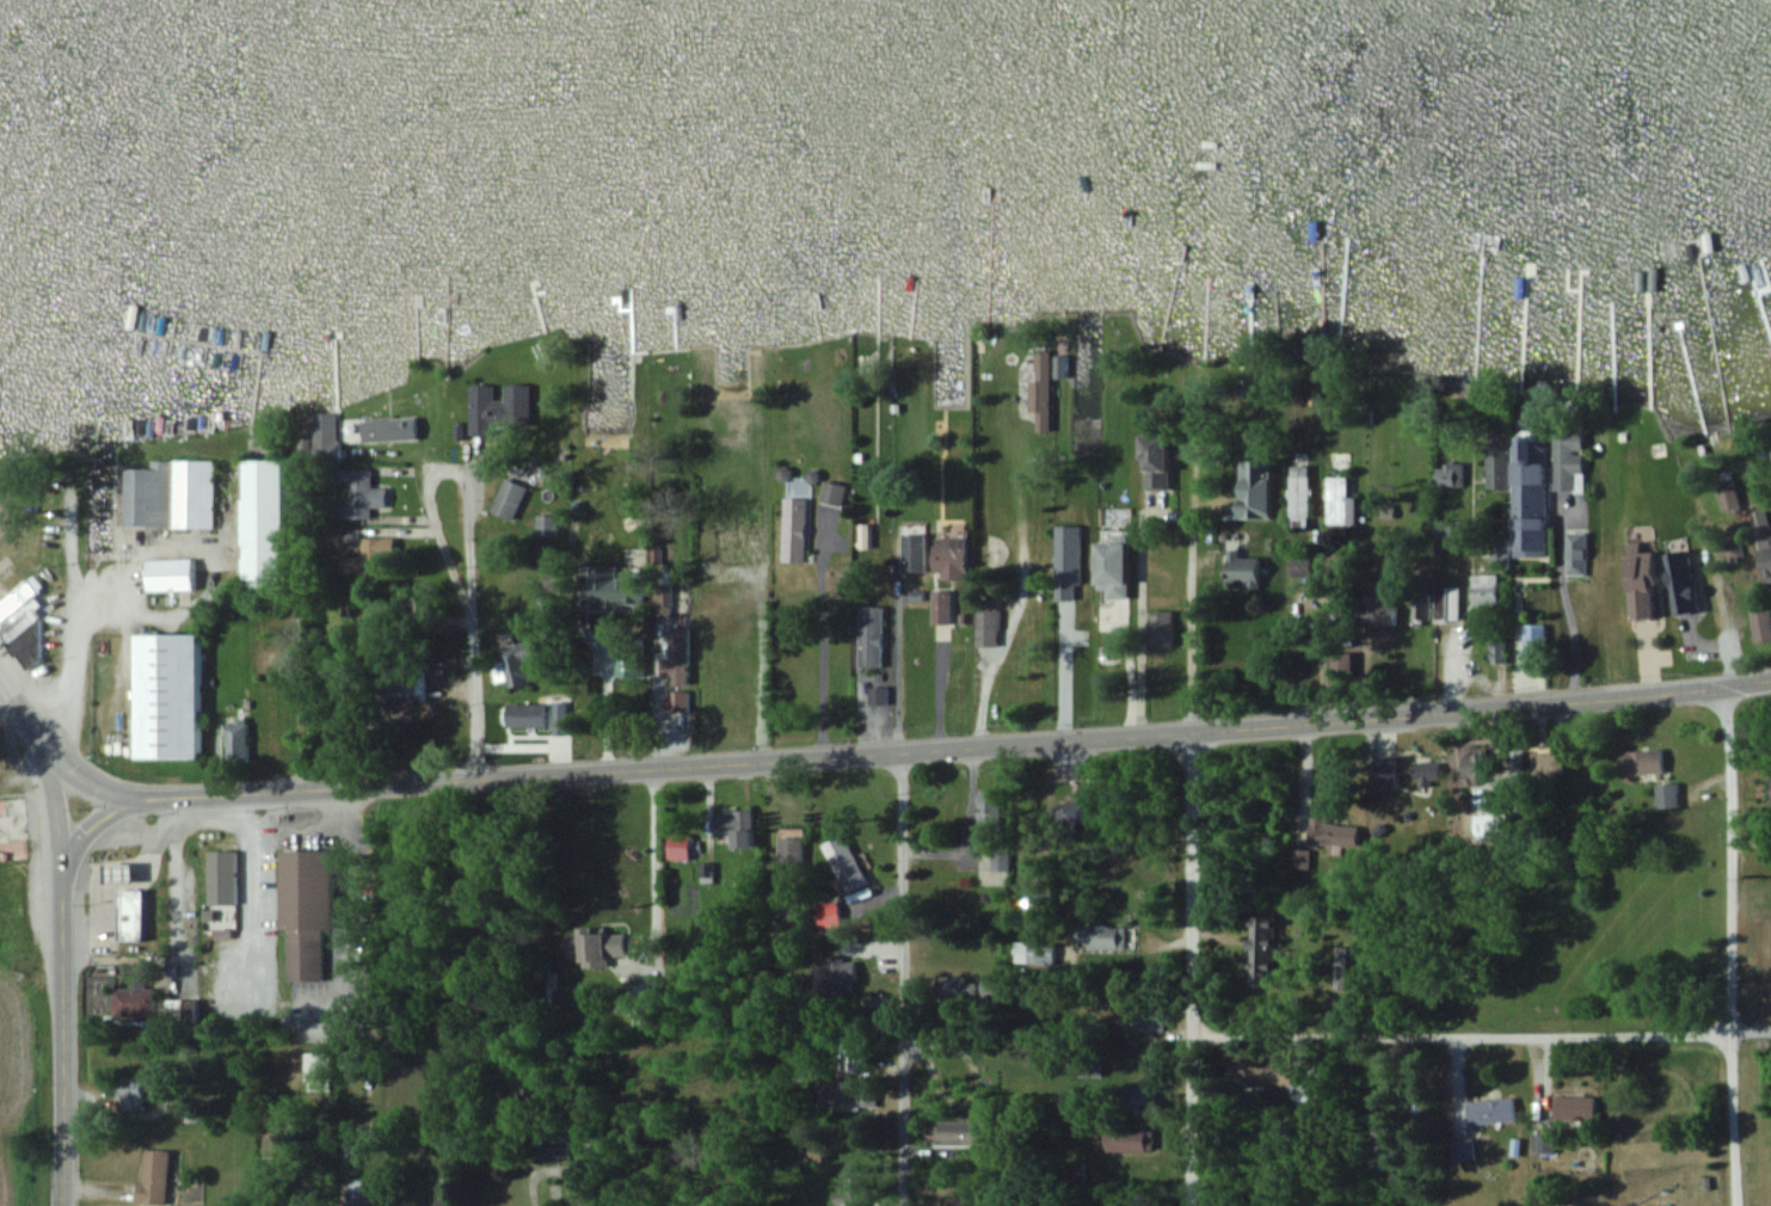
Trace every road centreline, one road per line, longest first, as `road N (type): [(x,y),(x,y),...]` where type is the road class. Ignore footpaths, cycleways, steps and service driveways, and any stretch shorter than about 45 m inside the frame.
road 1 (secondary): [(75,806),(1191,733),(1720,689),(1770,678)]
road 2 (residential): [(1186,1205),(1191,733),(1176,371)]
road 3 (residential): [(1770,1034),(1188,1048)]
road 4 (residential): [(1735,1205),(1730,777),(1720,689)]
road 5 (residential): [(898,1205),(897,753)]
road 6 (secondary): [(64,1205),(61,864),(75,806)]
road 7 (tertiary): [(75,806),(0,685)]

